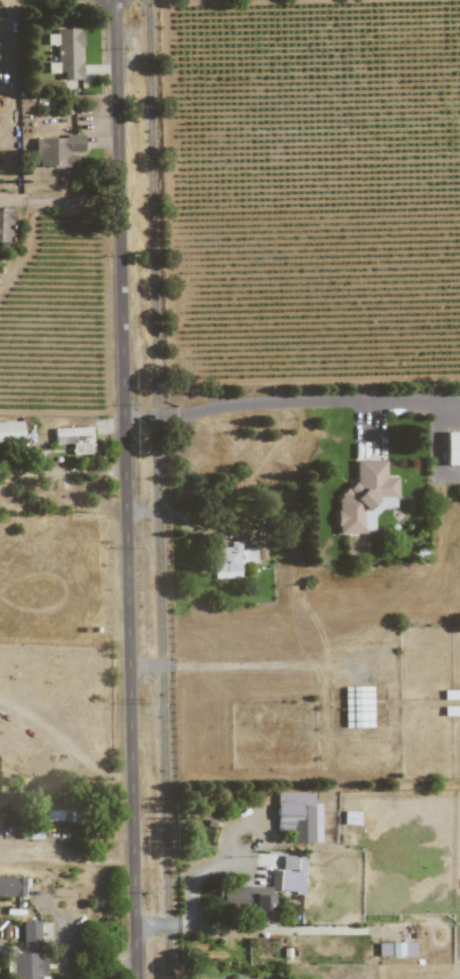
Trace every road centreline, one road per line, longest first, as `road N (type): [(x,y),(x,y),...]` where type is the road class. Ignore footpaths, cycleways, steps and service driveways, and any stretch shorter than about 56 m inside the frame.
road 1 (residential): [(137,978),(114,0)]

